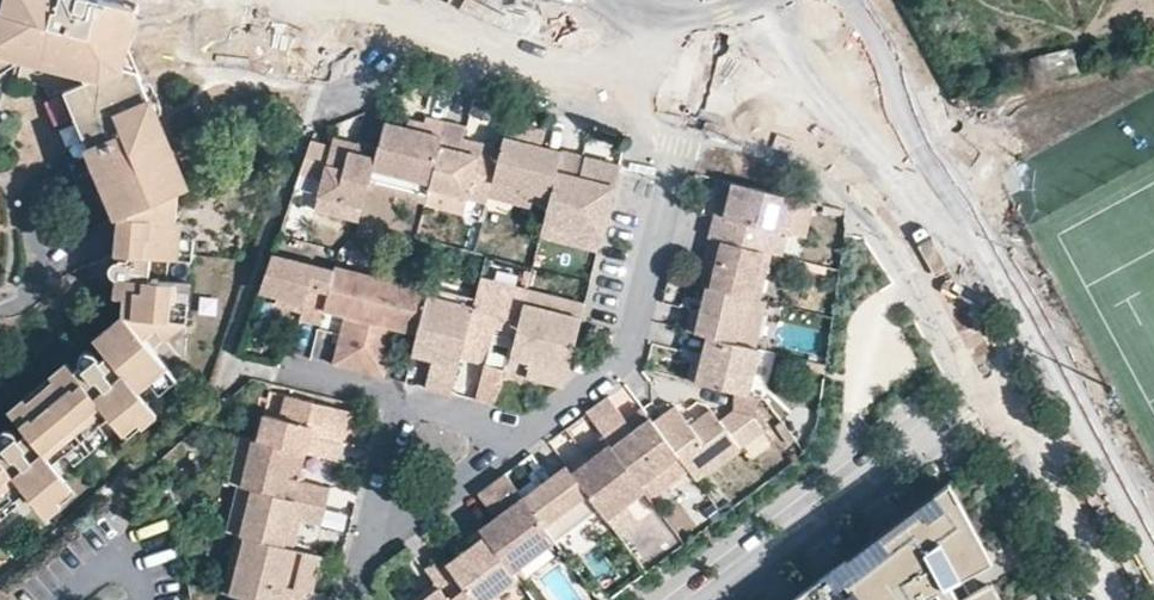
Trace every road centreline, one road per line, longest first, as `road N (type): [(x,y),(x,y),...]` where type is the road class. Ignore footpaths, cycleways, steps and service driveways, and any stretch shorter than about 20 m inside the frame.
road 1 (residential): [(691,113),(334,27),(317,85)]
road 2 (residential): [(504,451),(629,356),(691,113)]
road 3 (residential): [(717,599),(997,389)]
road 4 (residential): [(879,158),(997,389)]
road 5 (residential): [(997,389),(1113,599)]
road 6 (residential): [(879,158),(691,113)]
road 7 (residential): [(607,0),(647,25),(704,34),(772,0)]
road 8 (residential): [(816,0),(879,158)]
road 9 (residential): [(399,399),(372,511),(392,536)]
road 10 (residential): [(504,451),(392,536)]
road 11 (residential): [(504,451),(477,420),(399,399)]

